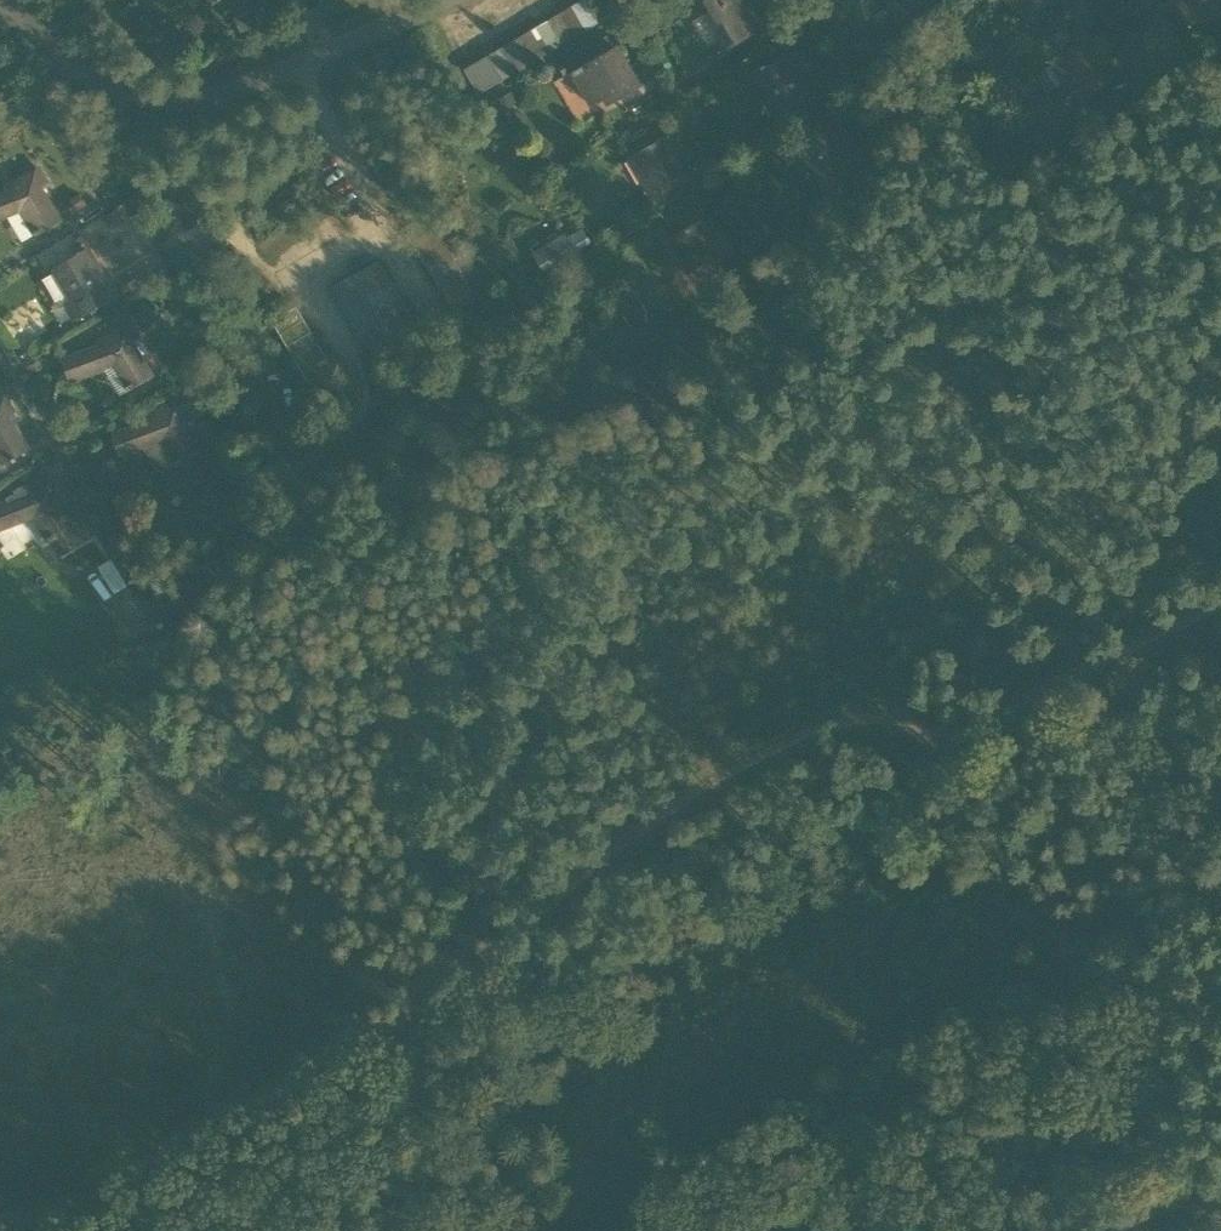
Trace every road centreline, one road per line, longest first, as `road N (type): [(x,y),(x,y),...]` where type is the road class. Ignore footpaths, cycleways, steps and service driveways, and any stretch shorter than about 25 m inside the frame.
road 1 (track): [(0,1227),(334,1061),(467,973)]
road 2 (residential): [(453,0),(223,97),(172,103),(75,74),(0,6)]
road 3 (track): [(467,973),(676,813),(766,757),(850,720),(888,724)]
road 4 (track): [(954,737),(1220,607)]

